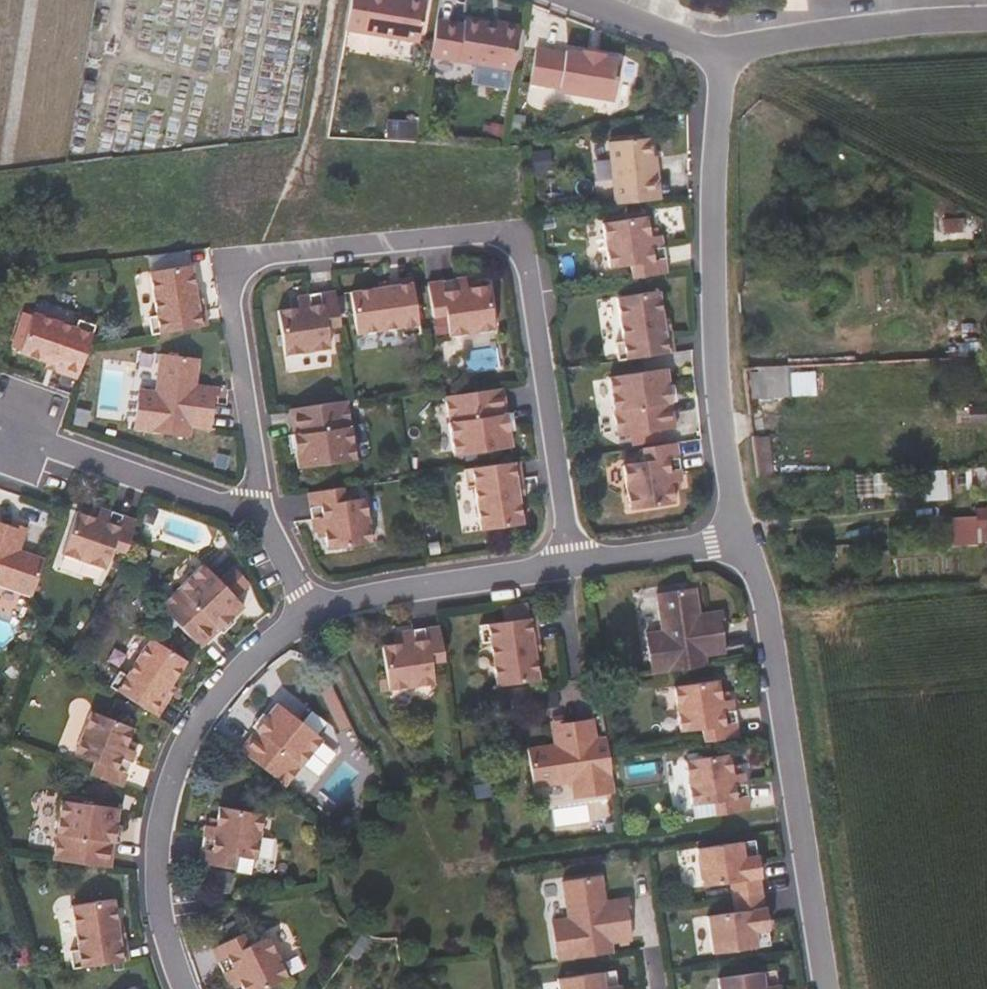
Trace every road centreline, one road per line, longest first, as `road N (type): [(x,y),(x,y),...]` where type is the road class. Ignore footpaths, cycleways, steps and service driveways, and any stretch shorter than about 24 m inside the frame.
road 1 (residential): [(287,532),(257,287),(532,250),(580,564)]
road 2 (residential): [(720,60),(718,303),(757,542)]
road 3 (residential): [(757,542),(829,988)]
road 4 (residential): [(198,988),(173,916),(175,783),(234,690),(298,620)]
road 5 (residential): [(9,435),(287,532)]
road 6 (residential): [(298,620),(580,564)]
road 7 (residential): [(720,60),(805,35),(986,20)]
road 8 (residential): [(580,564),(757,542)]
road 9 (residential): [(574,0),(720,60)]

